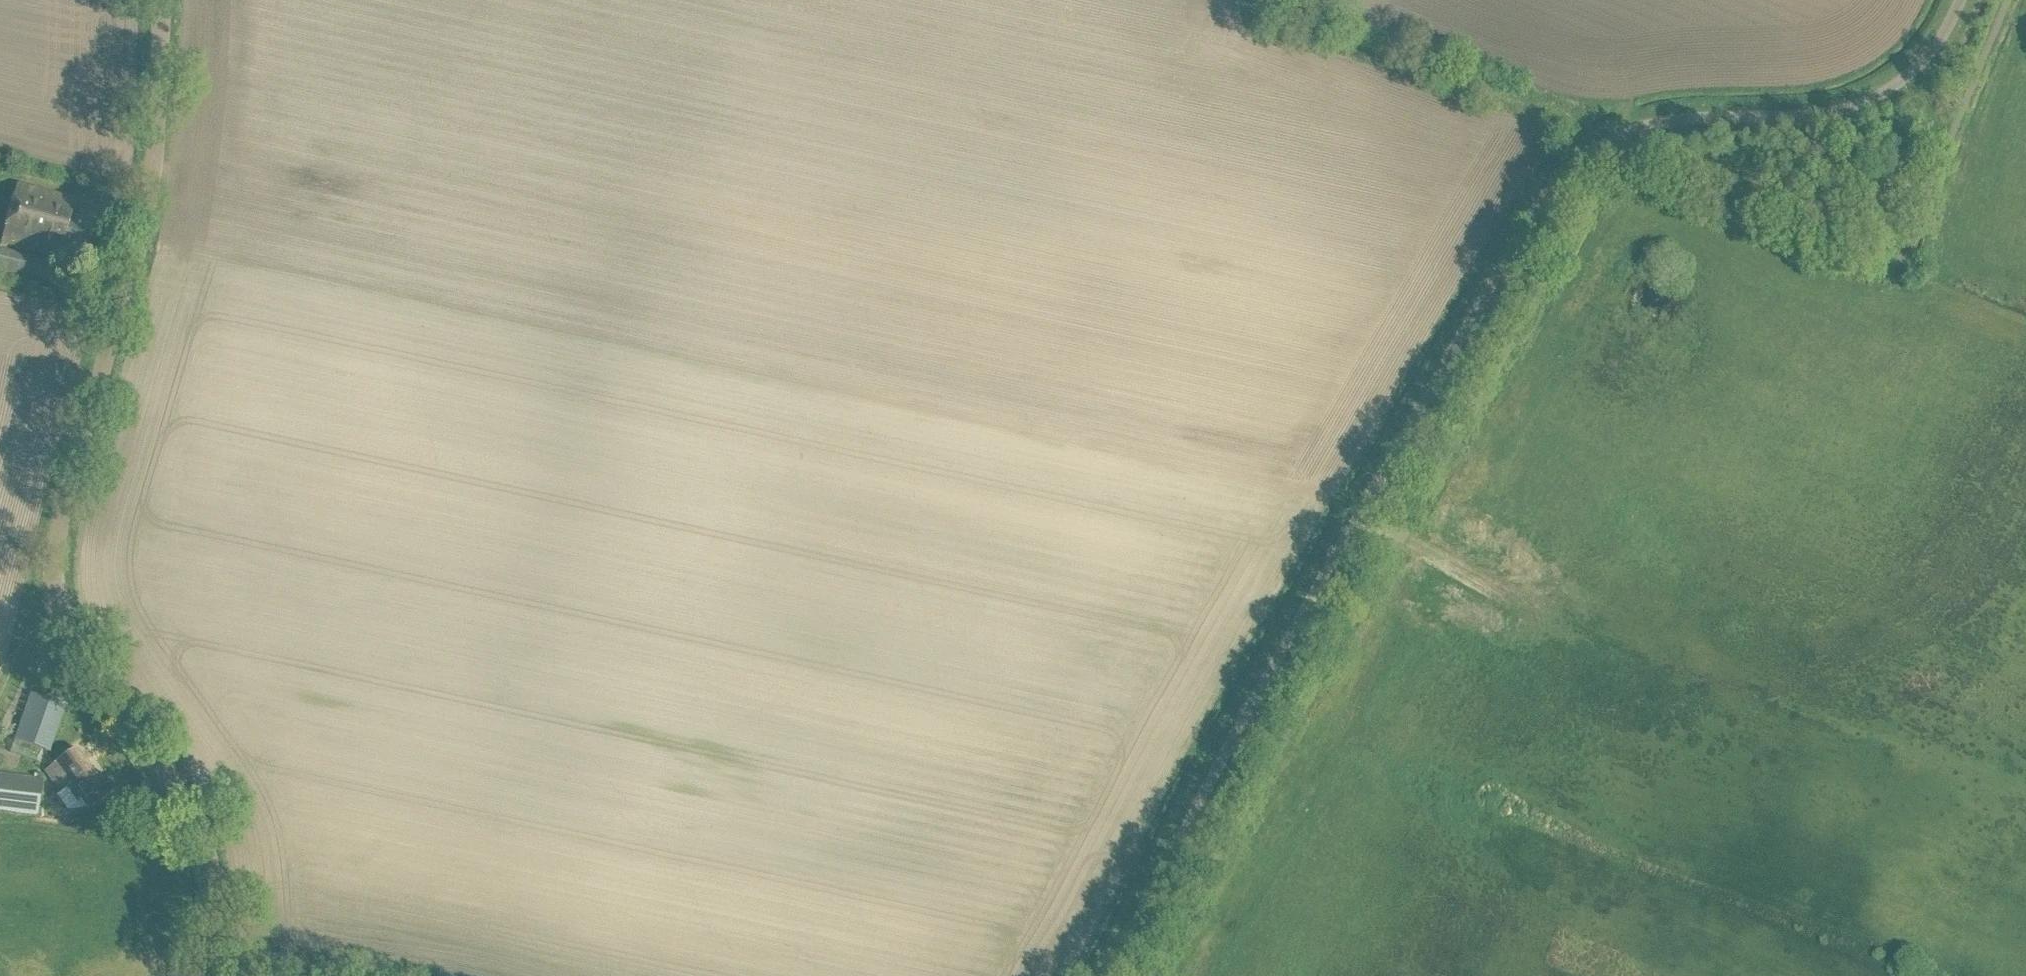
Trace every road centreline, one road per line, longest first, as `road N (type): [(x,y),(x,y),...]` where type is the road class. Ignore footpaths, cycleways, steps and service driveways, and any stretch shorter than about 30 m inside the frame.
road 1 (unclassified): [(1109,975),(1536,208),(1601,147),(1651,125),(1822,115),(1867,101),(1933,53),(1962,0)]
road 2 (tertiary): [(164,0),(151,188),(52,576),(73,646),(200,824),(214,892),(213,975)]
road 3 (track): [(1904,253),(1278,15),(1262,0)]

